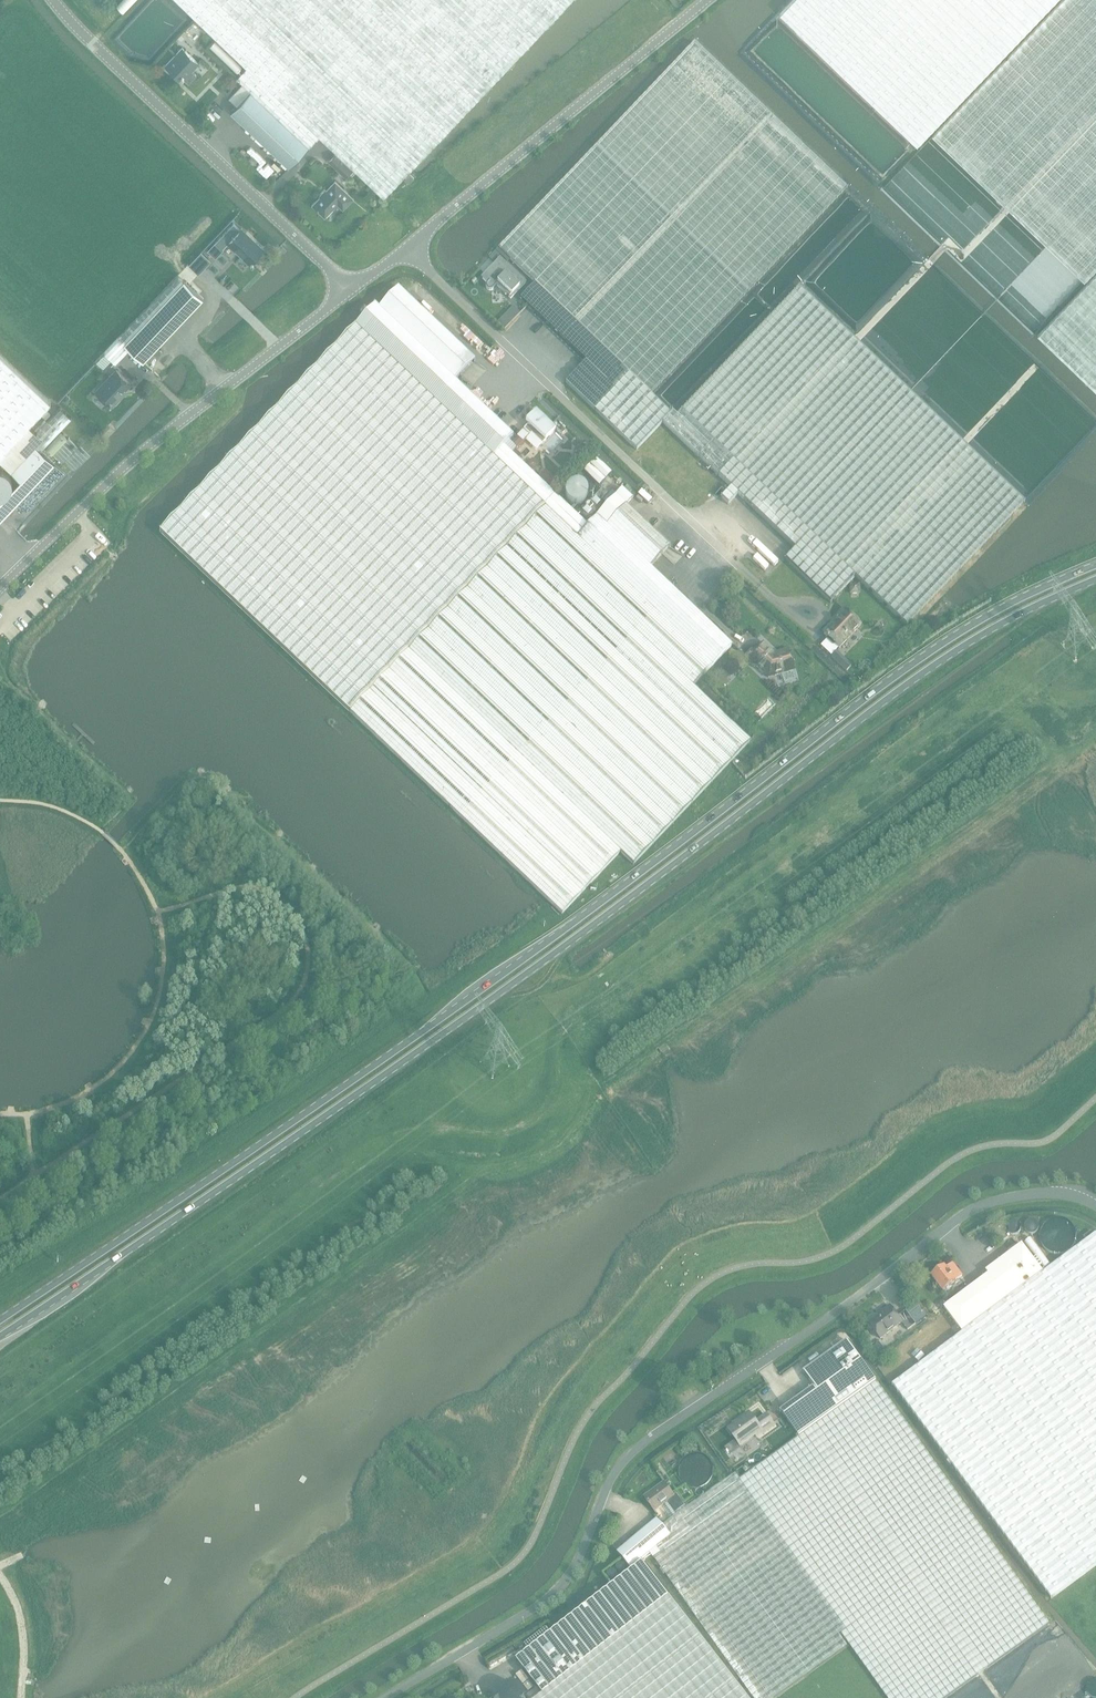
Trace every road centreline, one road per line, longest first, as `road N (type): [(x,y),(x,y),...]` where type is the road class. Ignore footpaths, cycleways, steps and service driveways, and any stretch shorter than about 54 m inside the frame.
road 1 (primary): [(0,1335),(468,1016),(918,677),(999,625),(1095,580)]
road 2 (primary): [(1095,566),(991,614),(911,665),(461,1004),(0,1320)]
road 3 (unclassified): [(389,1697),(566,1585),(613,1476),(637,1448),(955,1221),(1019,1196),(1070,1196),(1095,1206)]
road 4 (unclassified): [(405,248),(744,571)]
road 5 (unclassified): [(351,289),(135,457),(0,587)]
road 6 (tertiary): [(351,289),(54,0)]
road 7 (tertiary): [(405,248),(707,0)]

